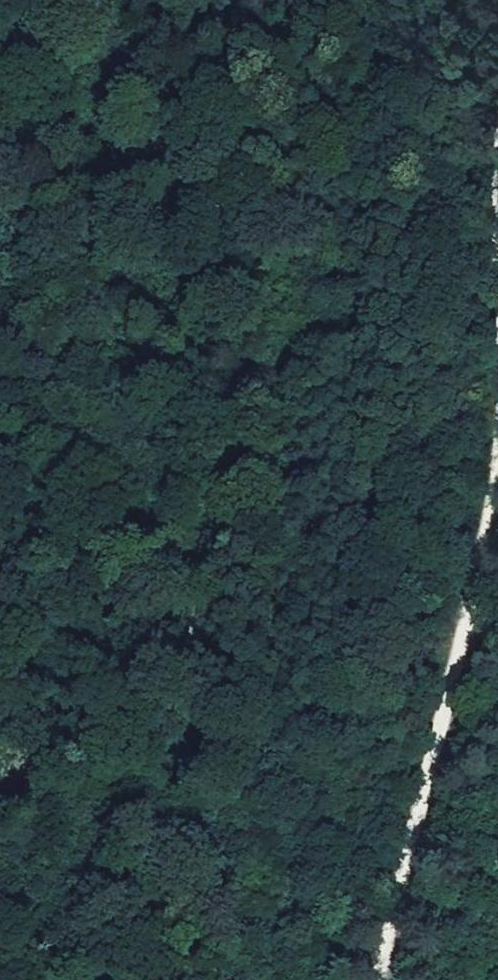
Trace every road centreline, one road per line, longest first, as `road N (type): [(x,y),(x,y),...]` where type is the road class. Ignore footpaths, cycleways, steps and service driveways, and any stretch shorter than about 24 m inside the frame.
road 1 (track): [(205,979),(188,685),(220,133),(215,0)]
road 2 (track): [(386,979),(495,393),(488,144)]
road 3 (track): [(488,144),(484,0)]

